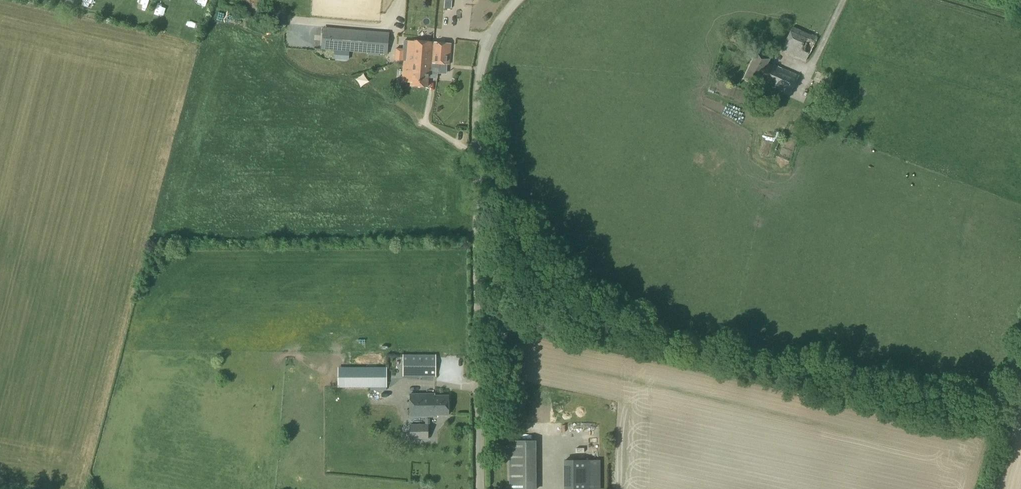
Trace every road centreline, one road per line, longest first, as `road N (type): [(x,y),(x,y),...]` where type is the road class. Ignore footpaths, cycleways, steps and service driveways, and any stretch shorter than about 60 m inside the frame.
road 1 (unclassified): [(481,488),(479,76),(489,38),(517,0)]

